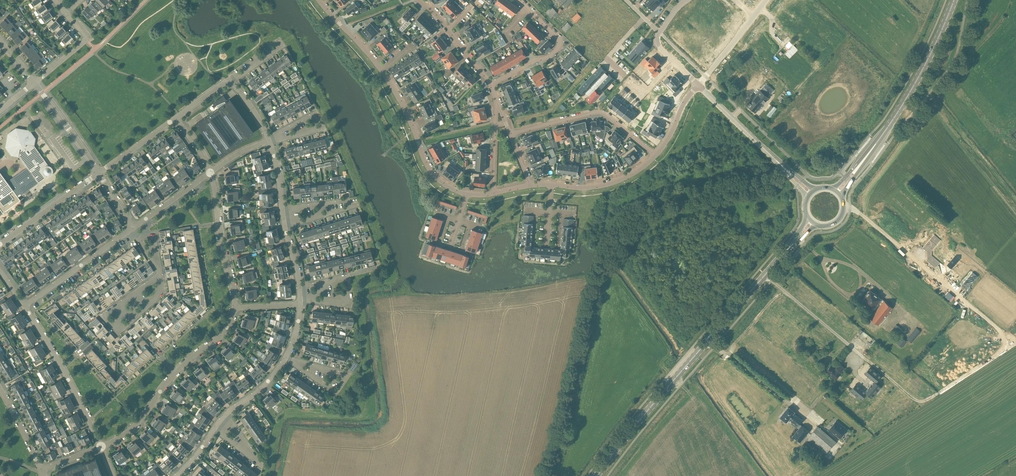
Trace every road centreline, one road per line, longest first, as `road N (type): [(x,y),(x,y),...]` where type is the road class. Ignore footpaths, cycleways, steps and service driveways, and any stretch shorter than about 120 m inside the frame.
road 1 (track): [(765,275),(918,401),(998,354),(1001,332),(850,208)]
road 2 (primary): [(597,475),(768,272)]
road 3 (residential): [(320,0),(391,85),(431,172),(467,194)]
road 4 (residential): [(101,447),(138,423),(176,372),(227,328),(234,308)]
road 5 (residential): [(510,134),(601,112),(656,155)]
road 6 (residential): [(101,447),(24,306)]
road 7 (residential): [(163,292),(118,332),(105,316),(160,273)]
road 8 (residential): [(491,85),(559,46),(519,0)]
road 9 (residential): [(285,227),(350,200),(282,208)]
road 10 (residential): [(234,308),(211,173)]
road 11 (residential): [(24,306),(133,229)]
road 12 (primary): [(895,116),(954,0)]
road 13 (residential): [(0,245),(100,173)]

